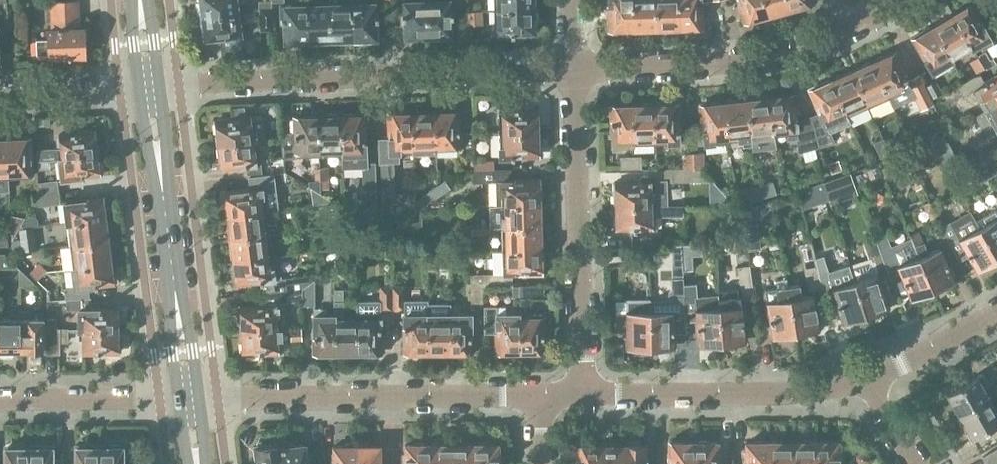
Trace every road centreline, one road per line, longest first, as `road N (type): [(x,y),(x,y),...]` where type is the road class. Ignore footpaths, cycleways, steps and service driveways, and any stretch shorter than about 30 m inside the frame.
road 1 (residential): [(149,87),(575,72)]
road 2 (residential): [(187,397),(538,394)]
road 3 (residential): [(575,72),(787,58),(910,0)]
road 4 (residential): [(585,394),(575,72)]
road 5 (secondary): [(187,397),(149,87)]
road 6 (residential): [(585,394),(815,393),(872,380)]
road 7 (residential): [(0,401),(187,397)]
road 8 (residential): [(149,87),(0,97)]
road 9 (residential): [(872,380),(996,311)]

